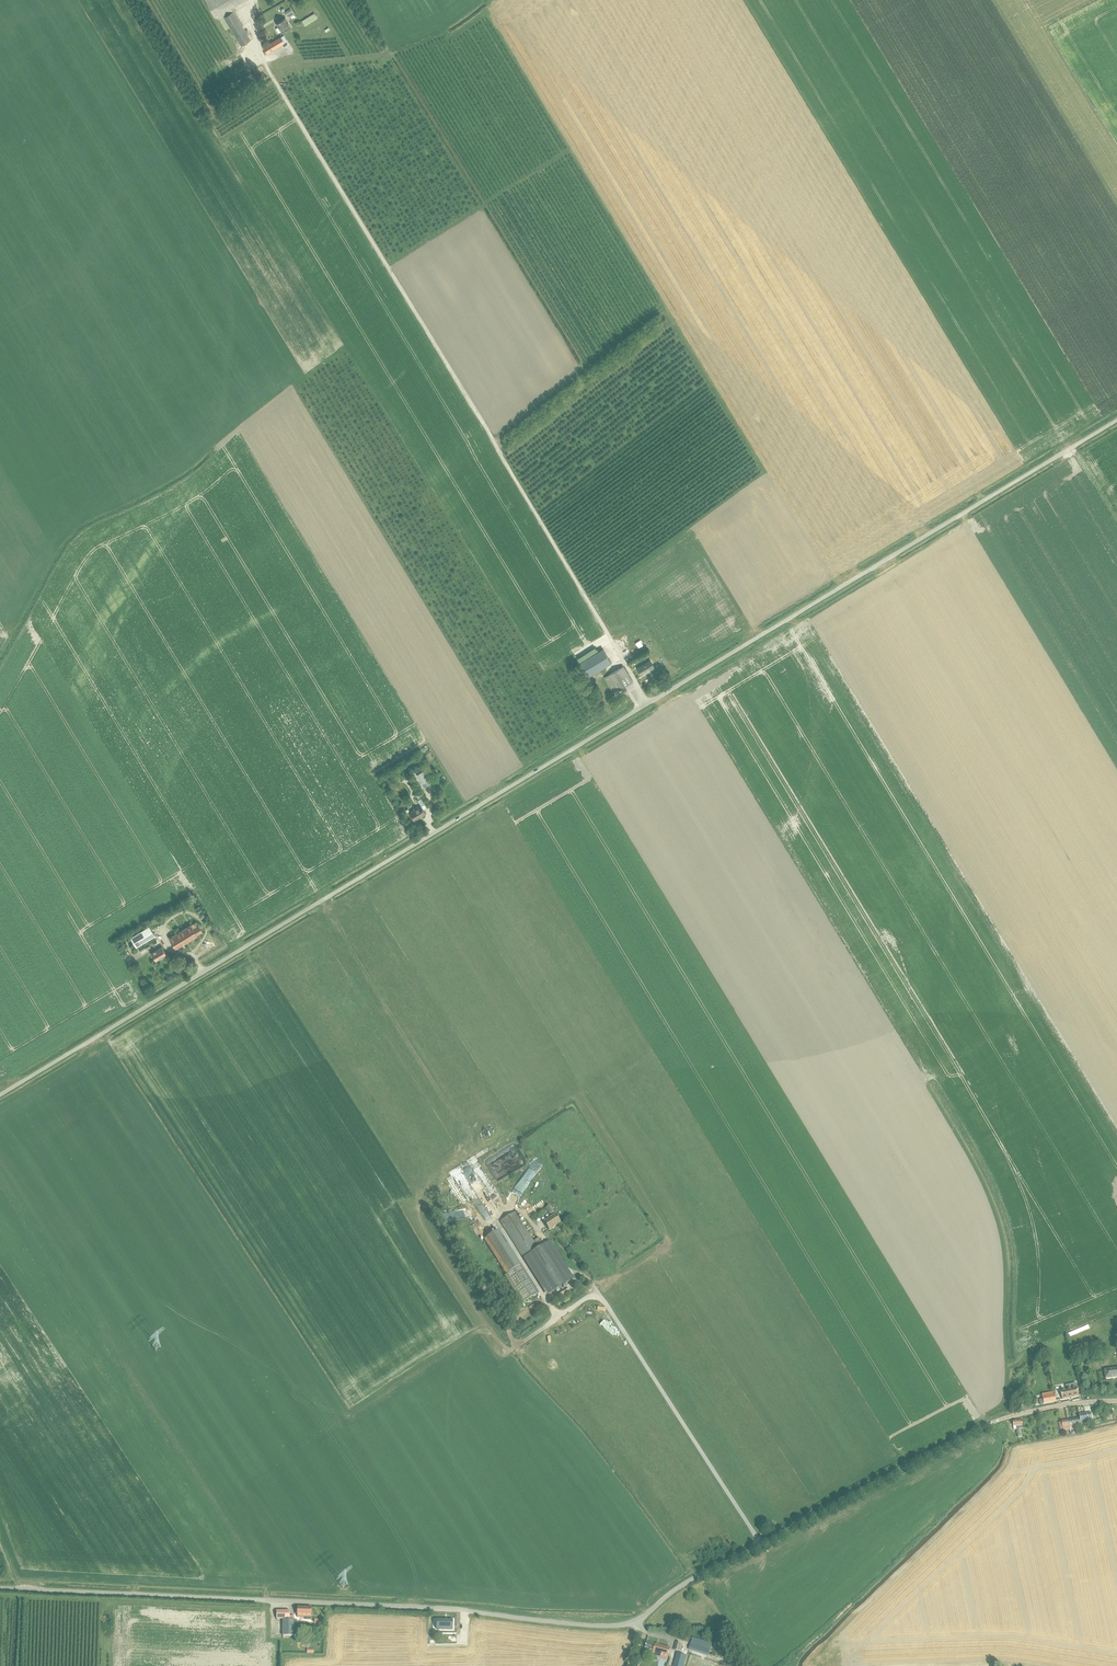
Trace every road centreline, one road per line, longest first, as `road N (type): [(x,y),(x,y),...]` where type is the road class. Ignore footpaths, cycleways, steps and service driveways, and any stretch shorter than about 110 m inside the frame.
road 1 (unclassified): [(0,1095),(1116,420)]
road 2 (unclassified): [(0,1588),(633,1622),(694,1578),(987,1425),(1116,1401)]
road 3 (track): [(322,900),(485,1153)]

